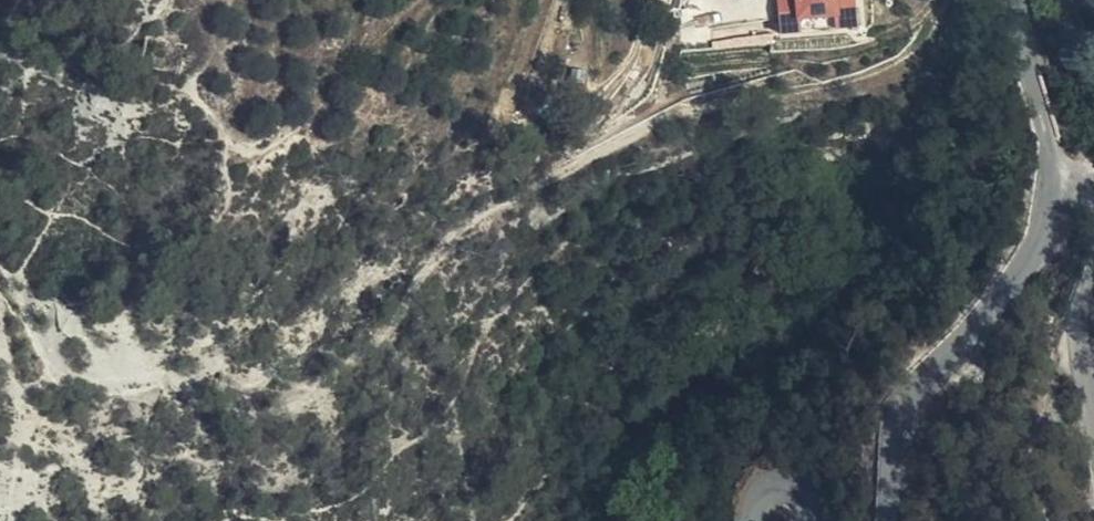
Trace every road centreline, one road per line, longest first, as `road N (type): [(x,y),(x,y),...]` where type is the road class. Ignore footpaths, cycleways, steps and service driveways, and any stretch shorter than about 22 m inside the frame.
road 1 (tertiary): [(883,520),(907,394),(968,336),(1038,240),(1055,181)]
road 2 (tertiary): [(1055,181),(1015,0)]
road 3 (residential): [(1093,260),(1082,324),(1093,411)]

